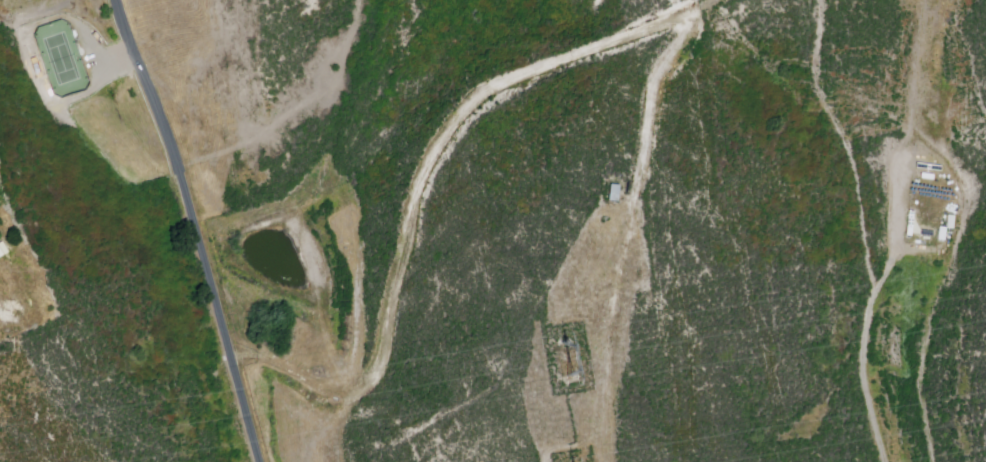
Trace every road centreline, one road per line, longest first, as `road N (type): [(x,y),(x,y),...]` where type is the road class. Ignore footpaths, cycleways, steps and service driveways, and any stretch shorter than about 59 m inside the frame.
road 1 (residential): [(264,461),(114,0)]

